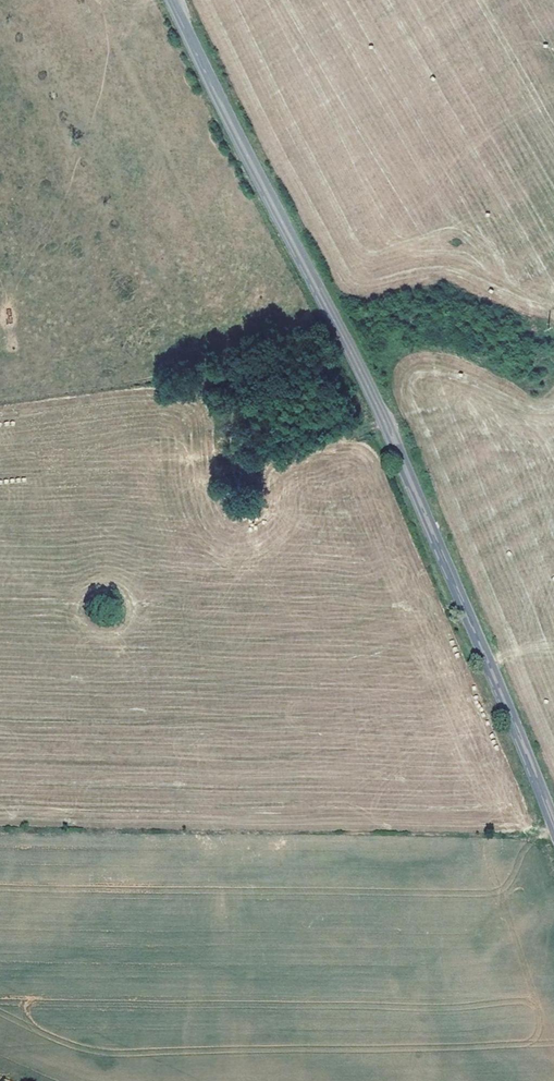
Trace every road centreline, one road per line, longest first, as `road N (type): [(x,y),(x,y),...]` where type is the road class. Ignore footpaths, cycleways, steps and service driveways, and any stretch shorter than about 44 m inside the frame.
road 1 (tertiary): [(172,0),(366,384),(553,826)]

